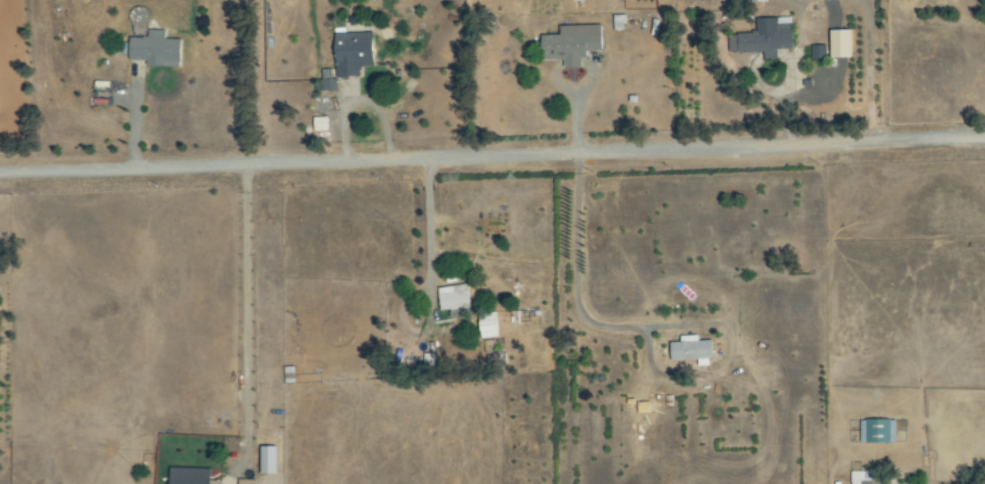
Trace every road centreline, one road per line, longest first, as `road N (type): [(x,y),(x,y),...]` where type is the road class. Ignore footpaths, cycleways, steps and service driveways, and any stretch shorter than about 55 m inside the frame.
road 1 (residential): [(984,138),(141,171)]
road 2 (residential): [(141,171),(0,175)]

